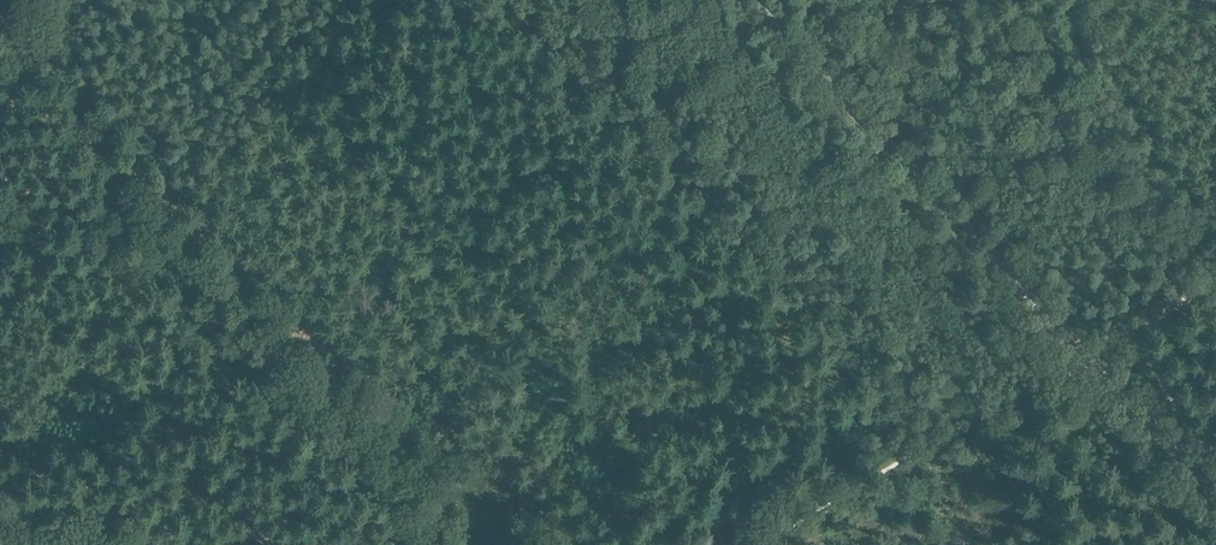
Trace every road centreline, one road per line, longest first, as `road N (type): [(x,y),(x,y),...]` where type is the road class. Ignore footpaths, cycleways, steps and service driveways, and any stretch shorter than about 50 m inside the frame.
road 1 (tertiary): [(1215,493),(751,0)]
road 2 (track): [(542,0),(942,443)]
road 3 (track): [(965,0),(1215,275)]
road 4 (track): [(1215,278),(942,443)]
road 5 (track): [(942,443),(1039,544)]

